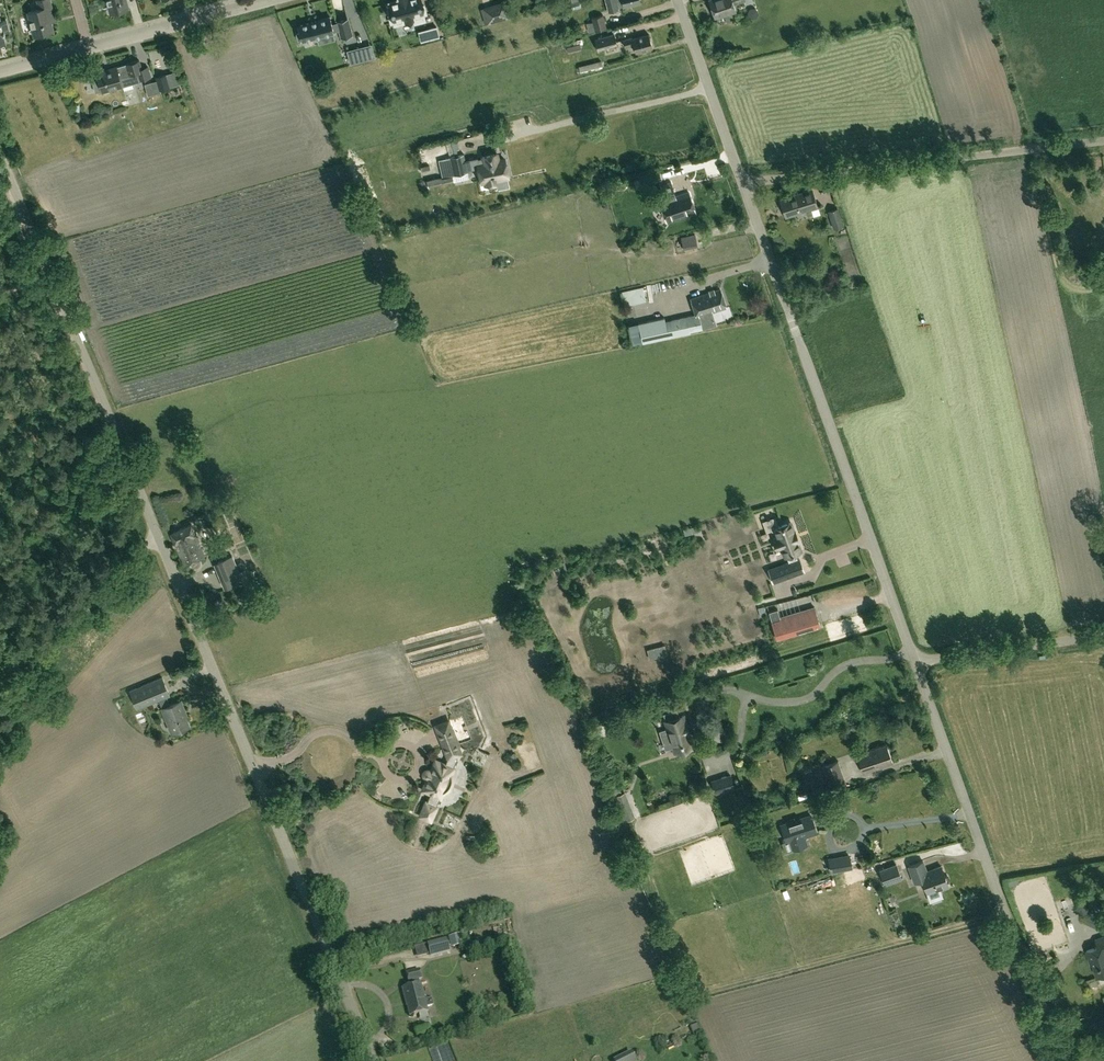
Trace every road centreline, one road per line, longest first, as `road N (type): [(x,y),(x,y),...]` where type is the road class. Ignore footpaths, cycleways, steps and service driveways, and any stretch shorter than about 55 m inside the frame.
road 1 (unclassified): [(375,1060),(155,532)]
road 2 (unclassified): [(915,662),(743,183)]
road 3 (track): [(1006,914),(705,990),(638,848)]
road 4 (unclassified): [(1073,1060),(1032,985),(915,662)]
road 5 (unclassified): [(155,532),(0,159)]
road 6 (unclassified): [(743,183),(1103,141)]
road 7 (unclassified): [(0,701),(155,532)]
road 8 (unclassified): [(743,183),(677,0)]
road 9 (unclassified): [(915,662),(1103,636)]
road 10 (unclassified): [(88,49),(269,0)]

